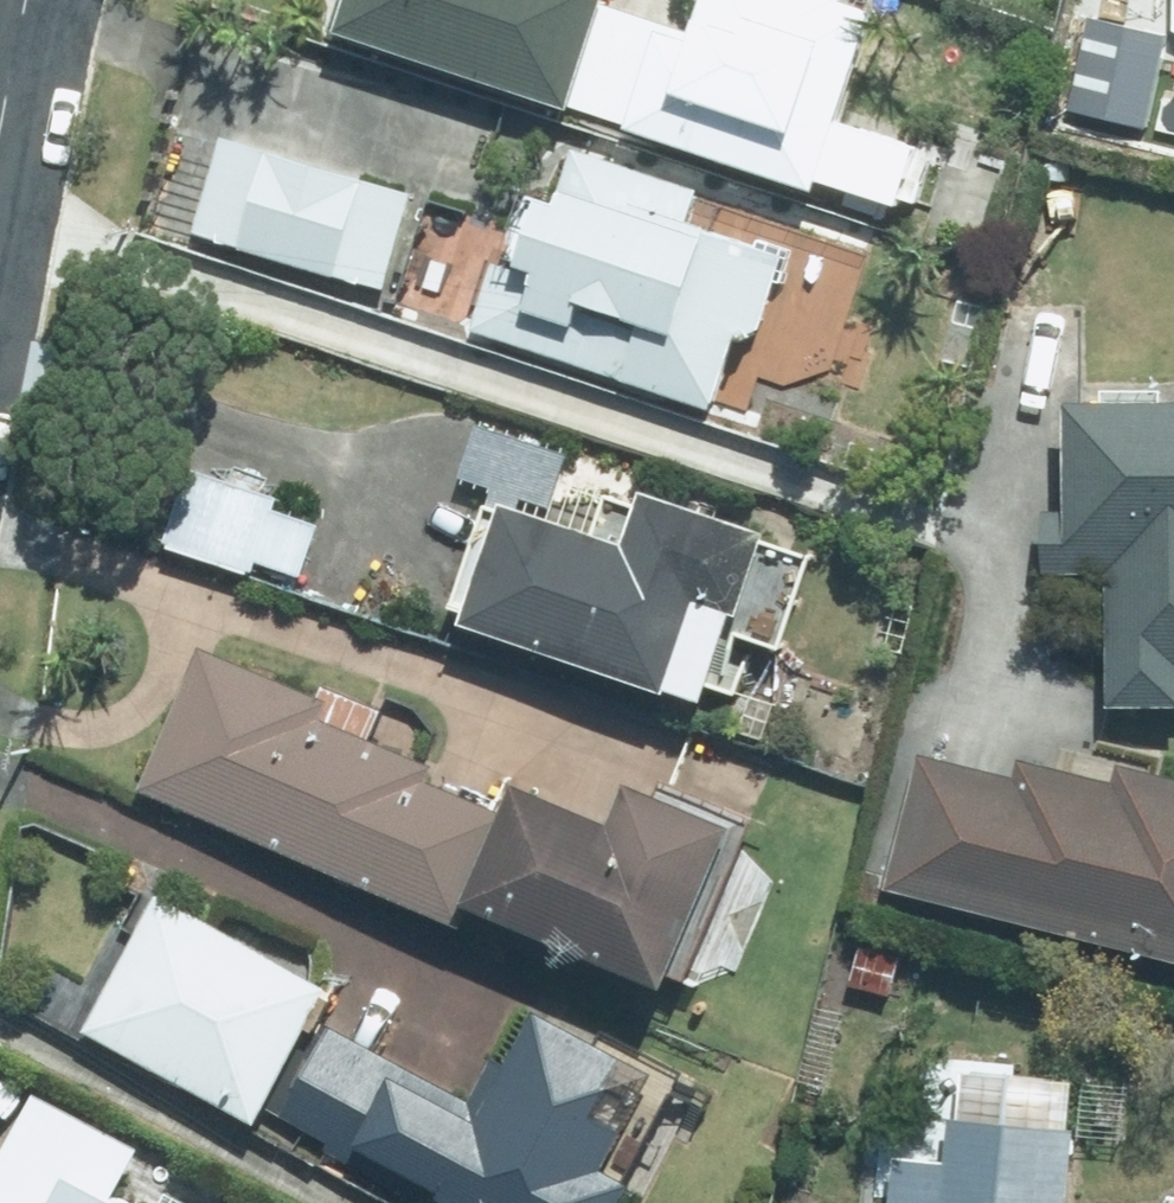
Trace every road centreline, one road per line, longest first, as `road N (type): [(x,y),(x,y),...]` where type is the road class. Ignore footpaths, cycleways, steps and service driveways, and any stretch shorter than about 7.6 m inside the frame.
road 1 (unclassified): [(0,122),(24,0)]

